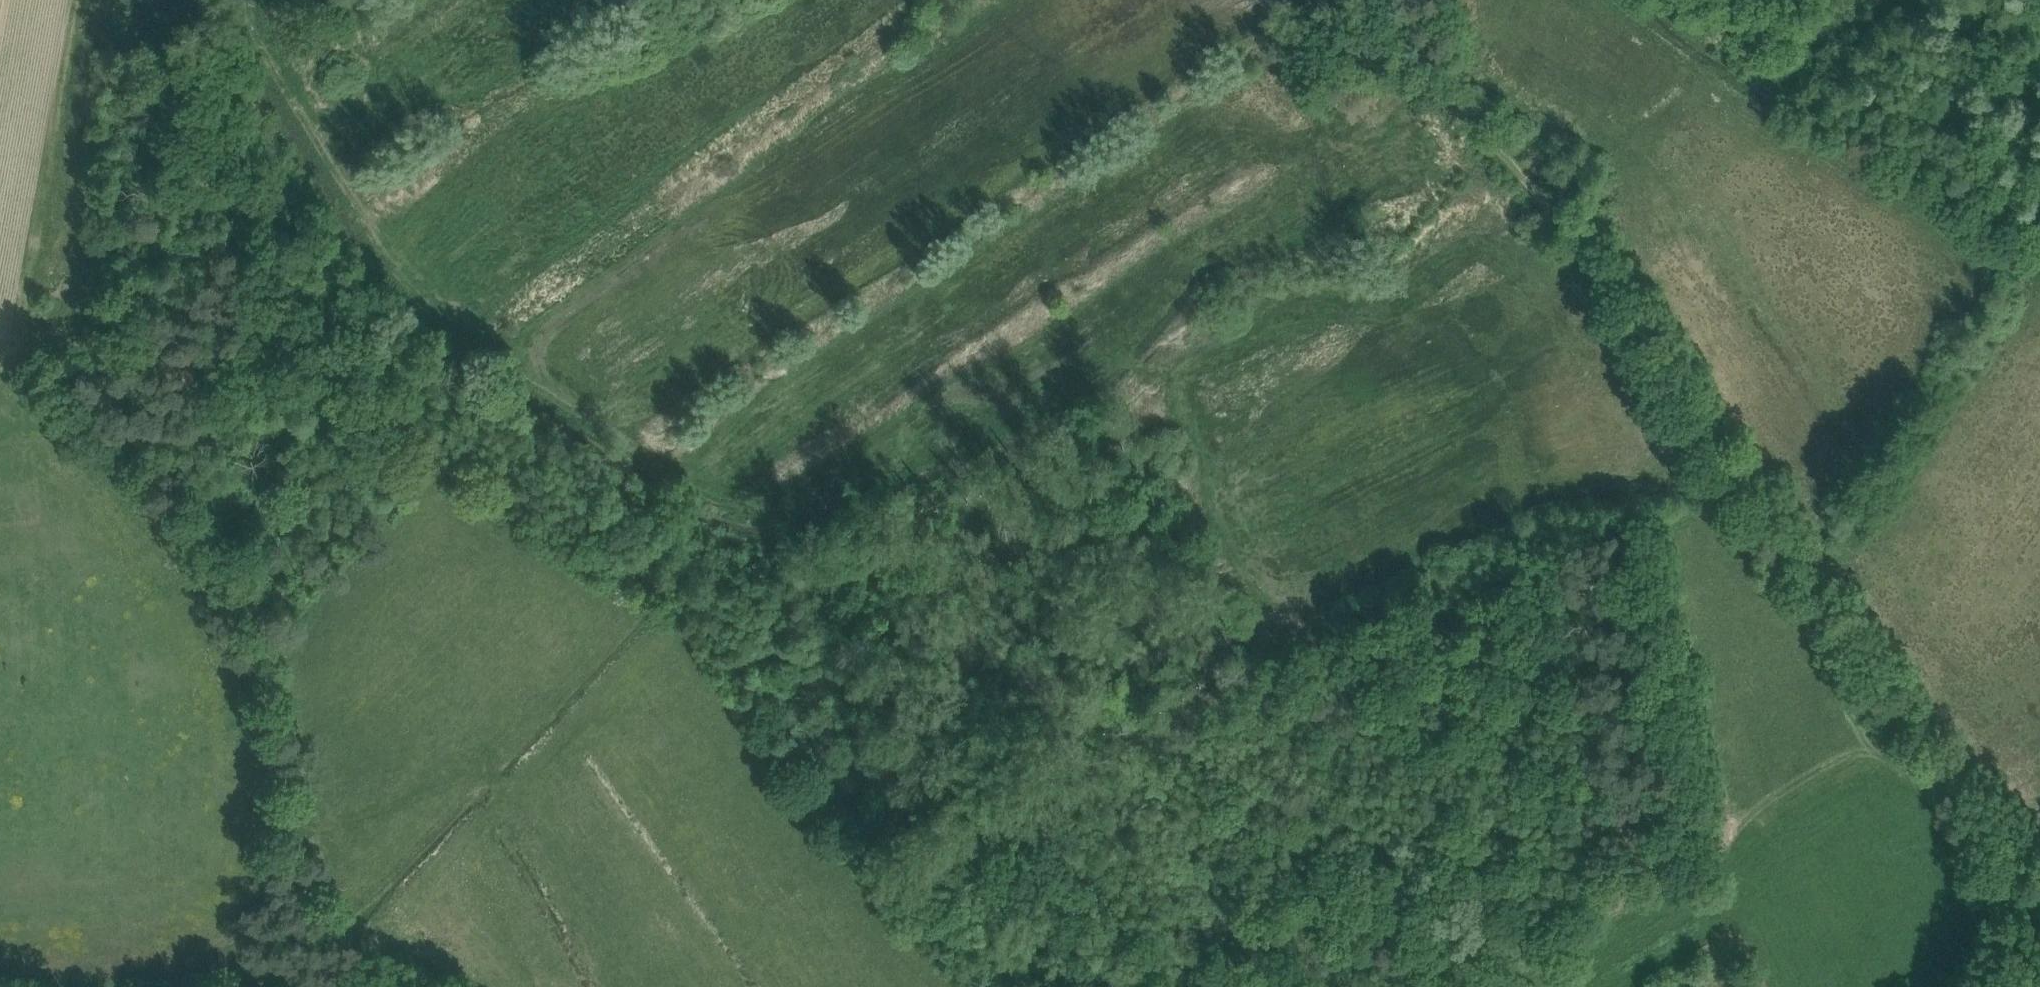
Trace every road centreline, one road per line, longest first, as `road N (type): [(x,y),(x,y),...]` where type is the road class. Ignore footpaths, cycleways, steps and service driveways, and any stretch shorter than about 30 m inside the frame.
road 1 (track): [(1360,0),(1383,34),(1517,165),(2005,855),(2039,872)]
road 2 (track): [(369,986),(352,983),(309,937),(251,647),(150,495),(9,355)]

